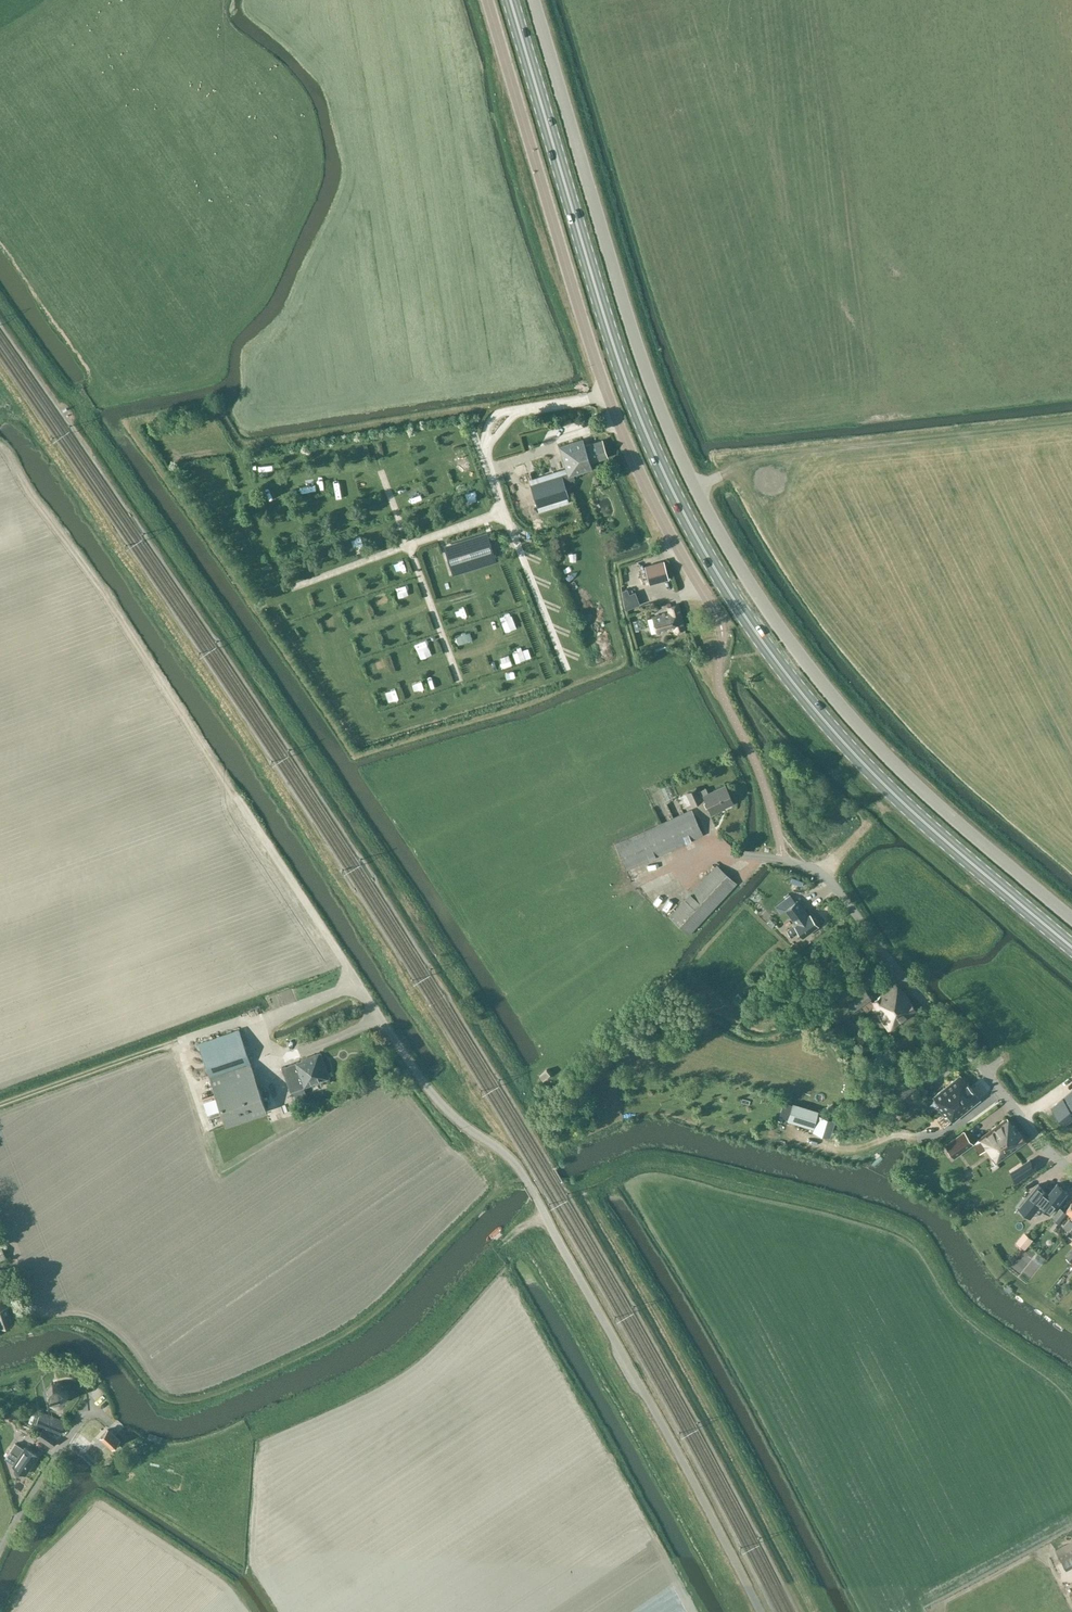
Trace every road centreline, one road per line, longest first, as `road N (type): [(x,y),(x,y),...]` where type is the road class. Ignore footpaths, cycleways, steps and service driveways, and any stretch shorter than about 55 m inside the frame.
road 1 (primary): [(1071,946),(860,760),(717,571),(624,375),(511,0)]
road 2 (unclassified): [(1071,917),(886,756),(741,570),(647,372),(533,0)]
road 3 (unclassified): [(759,1611),(525,1174),(436,1098),(380,1014)]
road 4 (unclassified): [(487,0),(607,394),(722,630)]
road 5 (residential): [(1071,1174),(838,889),(780,857)]
road 6 (track): [(0,447),(238,798)]
road 7 (track): [(0,1105),(179,1040)]

